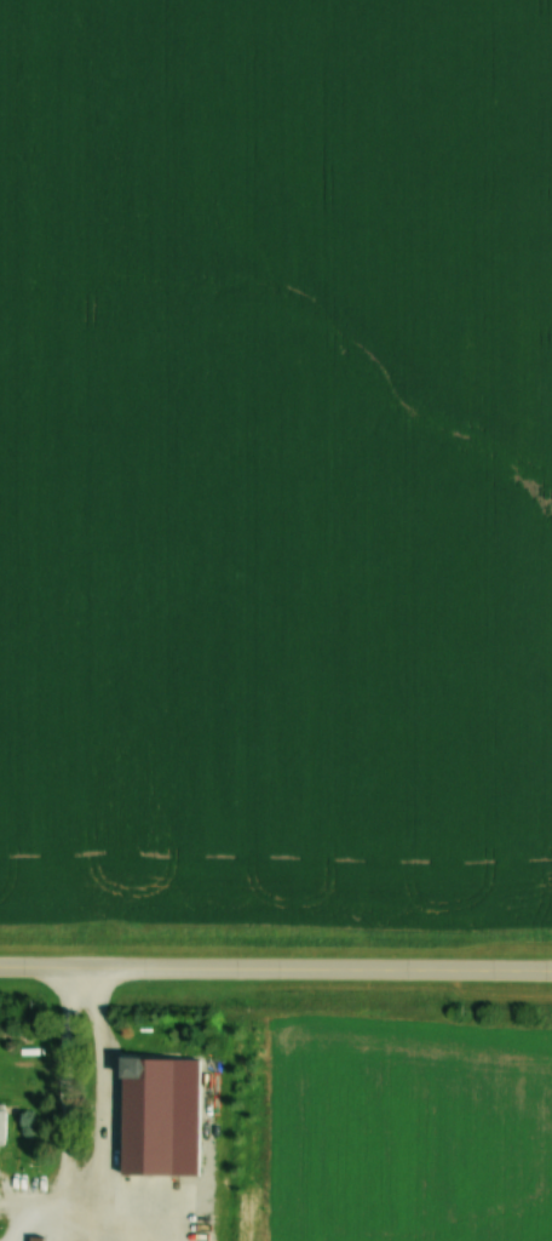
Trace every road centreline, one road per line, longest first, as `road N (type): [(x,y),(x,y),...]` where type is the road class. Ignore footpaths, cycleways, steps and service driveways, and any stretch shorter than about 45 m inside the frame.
road 1 (tertiary): [(0,965),(551,970)]

